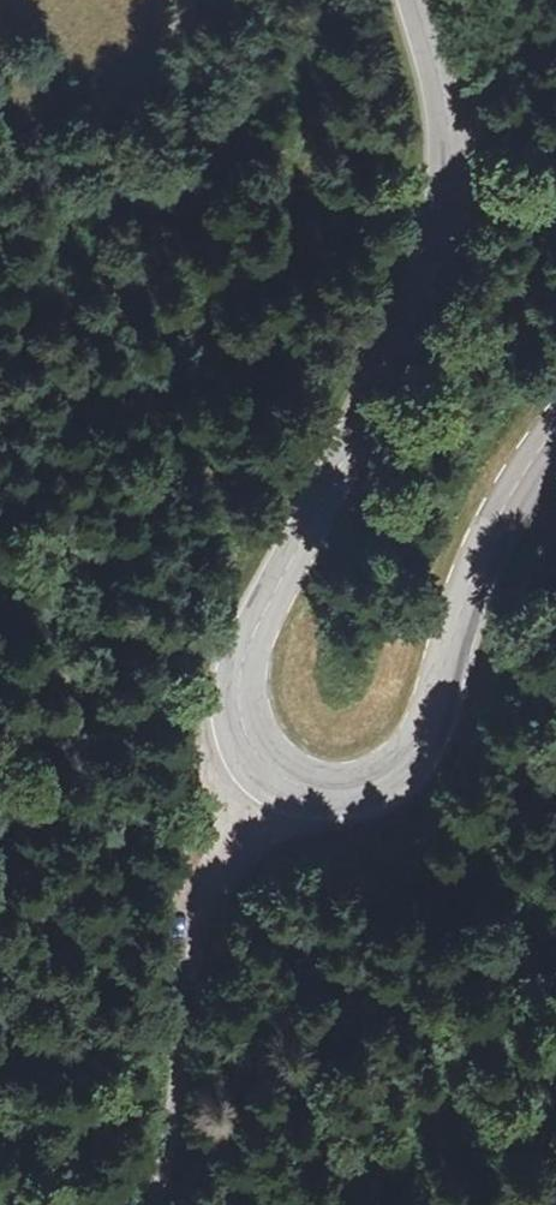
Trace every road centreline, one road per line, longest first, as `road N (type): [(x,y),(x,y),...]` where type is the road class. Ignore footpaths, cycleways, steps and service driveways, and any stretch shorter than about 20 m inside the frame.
road 1 (secondary): [(415,0),(449,127),(443,192),(366,417),(239,655),(239,717),(272,766),(335,794),(394,778),(429,742),(472,579),(555,435)]
road 2 (track): [(160,1204),(186,1097),(192,992),(213,901),(272,766)]

